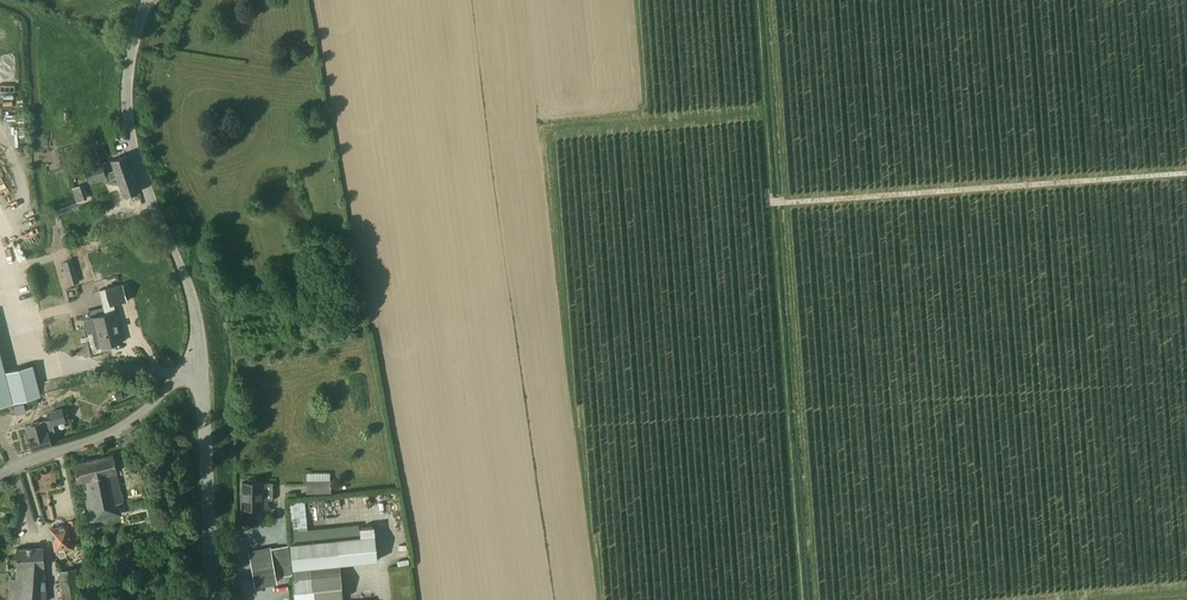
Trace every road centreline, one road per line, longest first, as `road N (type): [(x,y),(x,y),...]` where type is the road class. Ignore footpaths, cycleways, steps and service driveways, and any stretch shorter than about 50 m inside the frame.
road 1 (unclassified): [(201,368),(181,271),(127,140),(131,52),(148,0)]
road 2 (unclassified): [(213,599),(201,368)]
road 3 (residential): [(0,474),(112,433),(201,368)]

